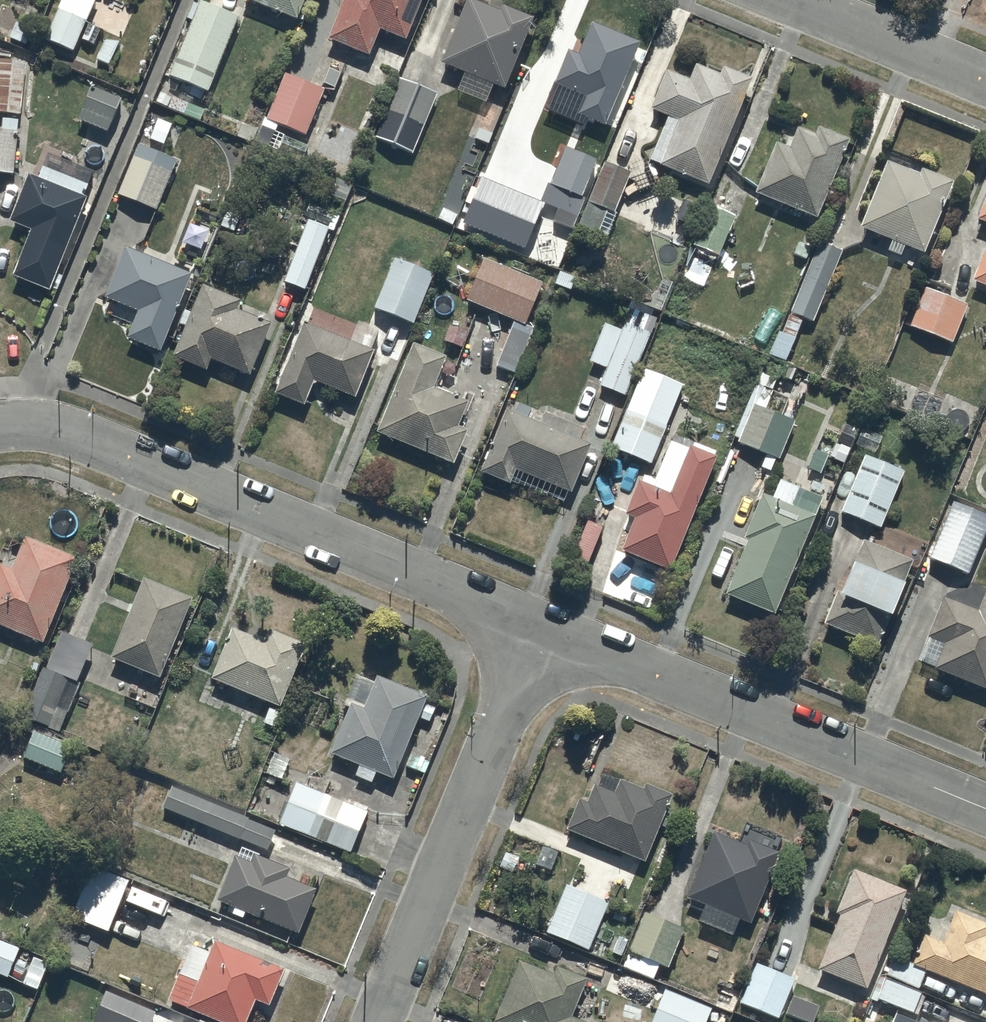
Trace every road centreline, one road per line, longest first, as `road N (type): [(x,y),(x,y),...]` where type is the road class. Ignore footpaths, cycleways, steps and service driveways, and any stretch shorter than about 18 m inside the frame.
road 1 (residential): [(0,424),(92,440),(539,629)]
road 2 (residential): [(539,629),(985,808)]
road 3 (residential): [(378,1021),(539,629)]
road 4 (residential): [(985,81),(792,0)]

